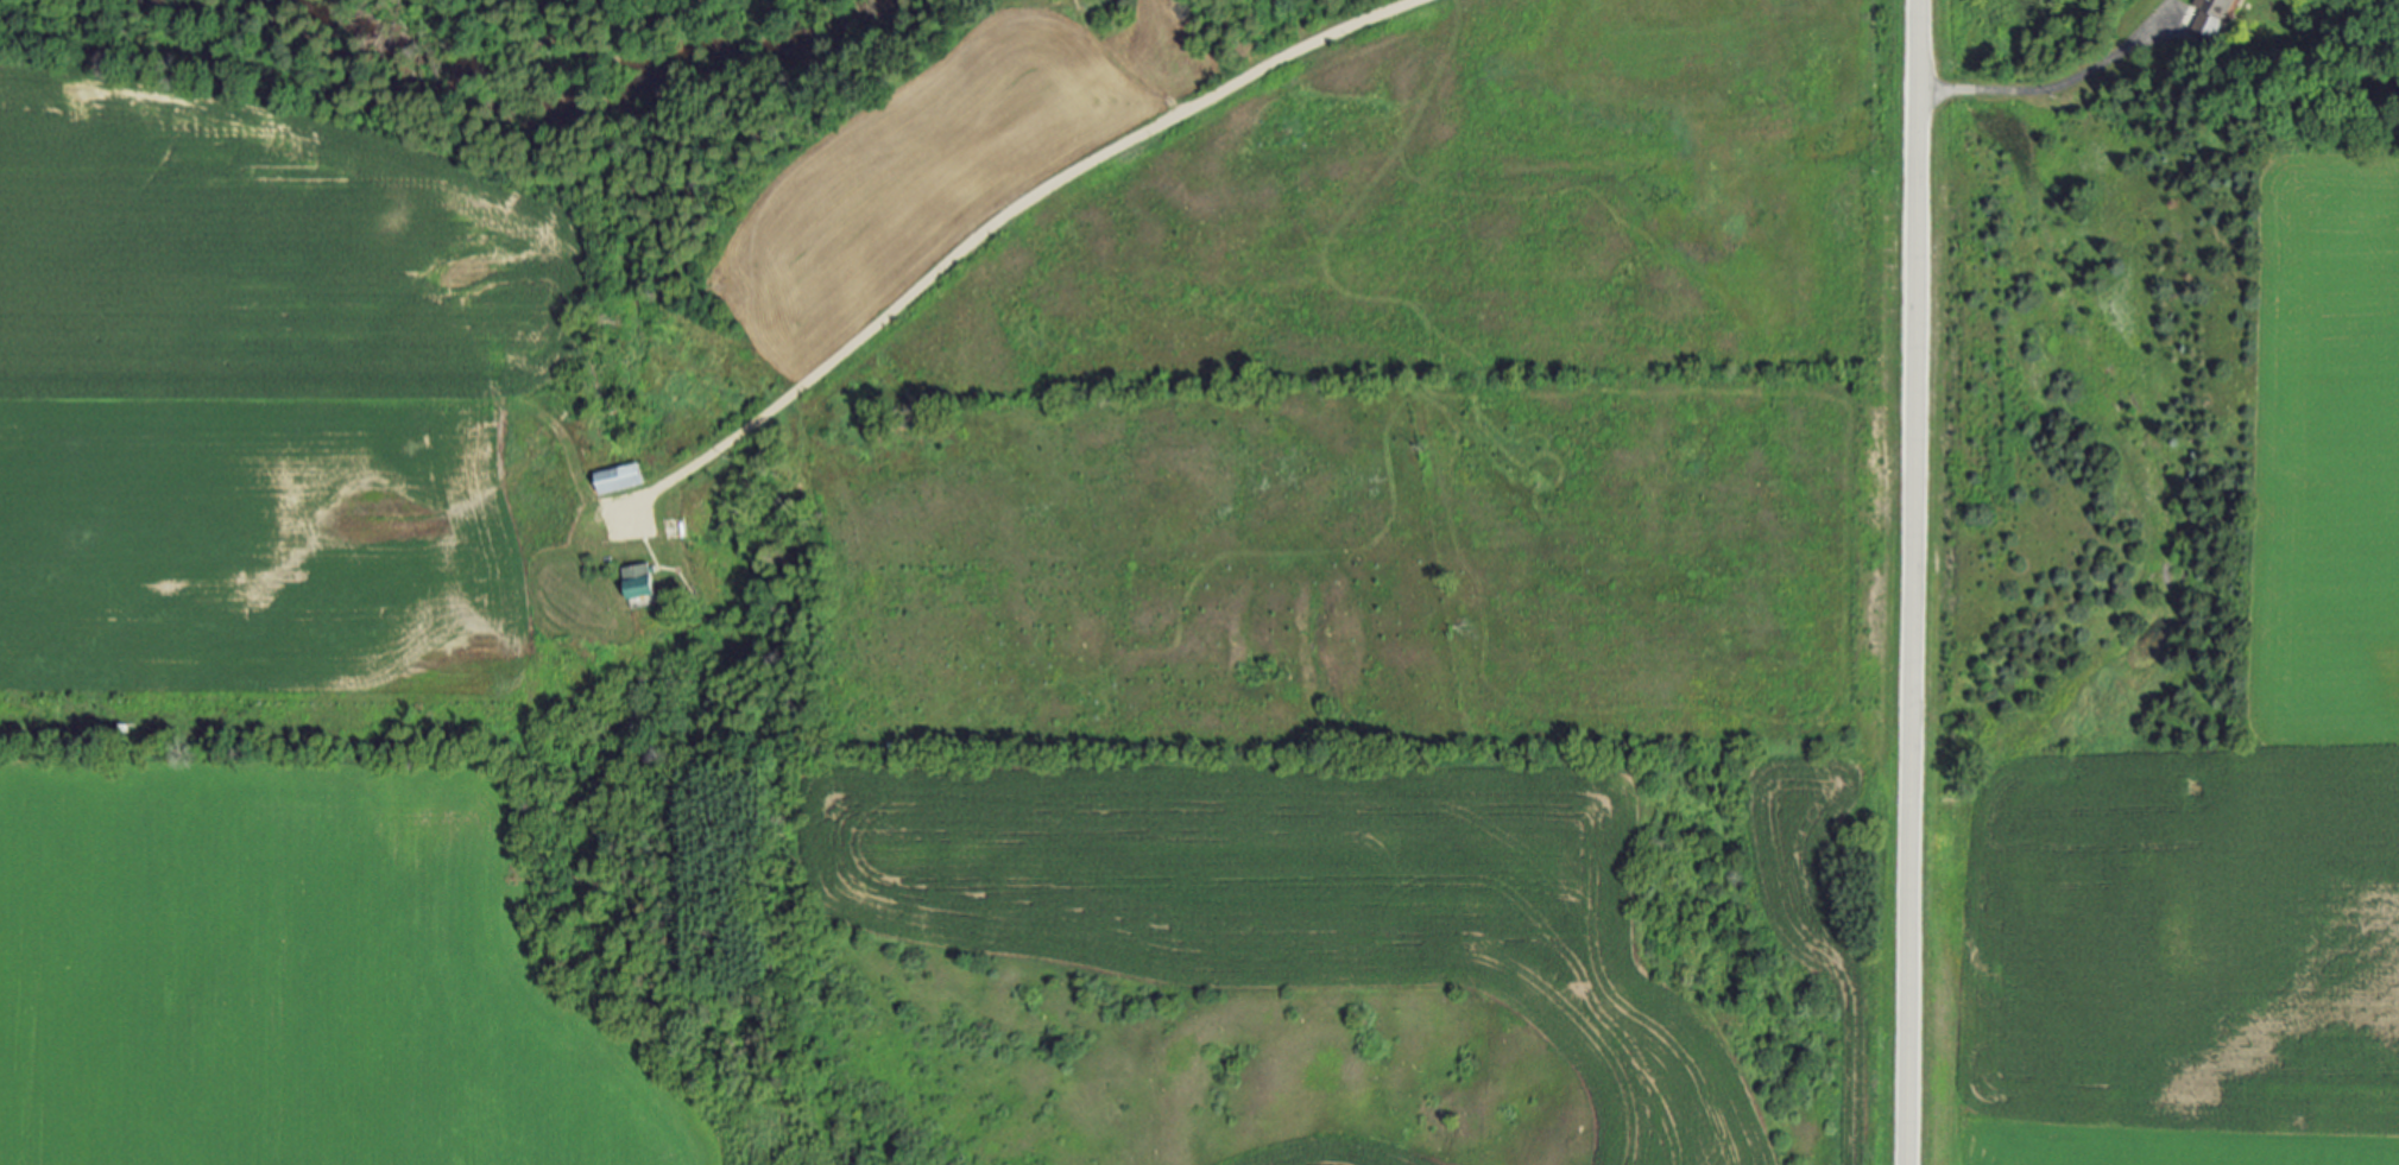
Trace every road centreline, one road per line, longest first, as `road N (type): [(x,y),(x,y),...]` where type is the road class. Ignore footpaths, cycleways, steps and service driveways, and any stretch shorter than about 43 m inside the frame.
road 1 (residential): [(1906,1164),(1921,0)]
road 2 (residential): [(1416,0),(1299,51),(1017,204),(753,425),(623,509)]

